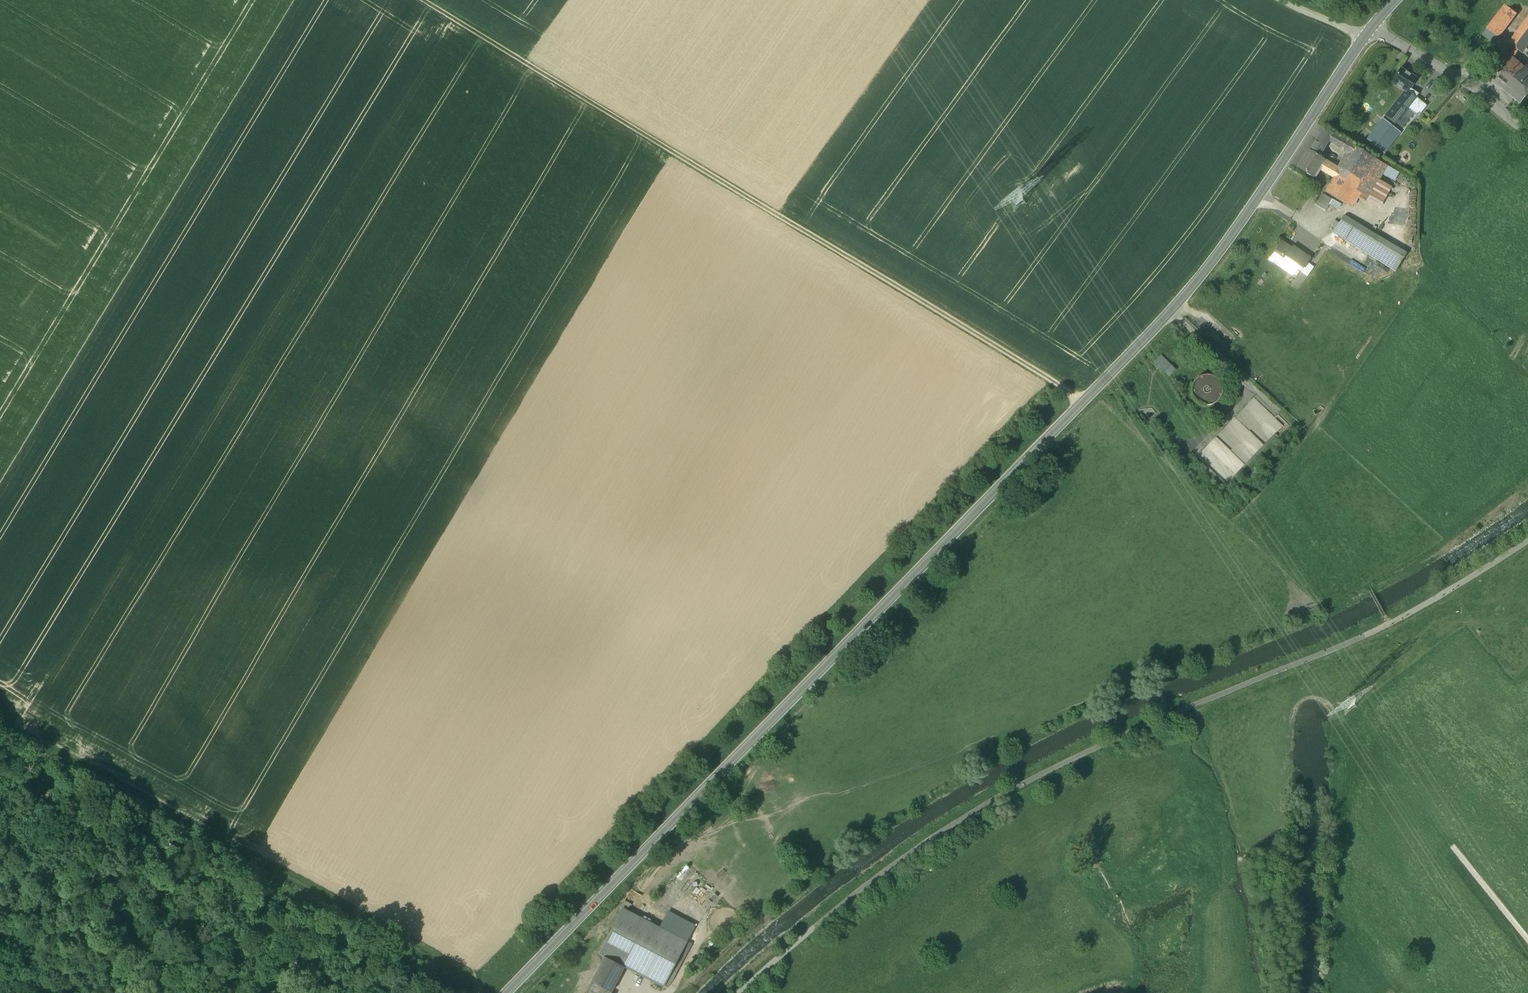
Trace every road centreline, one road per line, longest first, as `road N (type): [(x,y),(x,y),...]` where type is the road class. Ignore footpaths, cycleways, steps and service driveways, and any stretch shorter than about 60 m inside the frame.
road 1 (secondary): [(1398,0),(1219,261),(507,992)]
road 2 (track): [(740,992),(907,855),(1014,788),(1408,615),(1527,540)]
road 3 (track): [(1084,402),(420,0)]
road 4 (track): [(12,936),(92,968),(267,992)]

